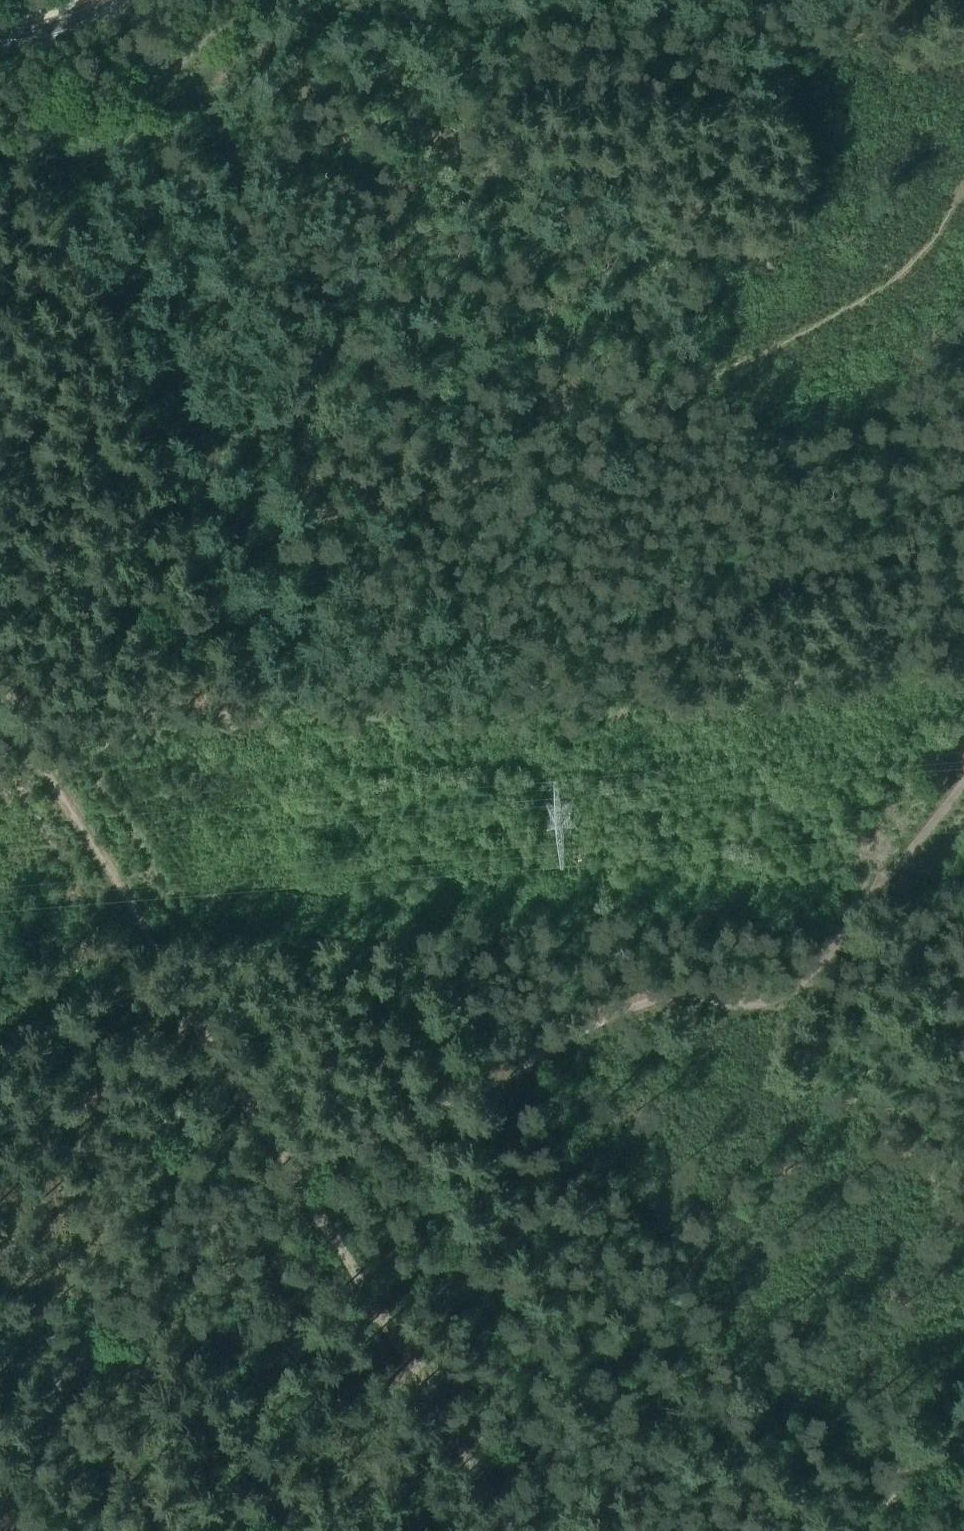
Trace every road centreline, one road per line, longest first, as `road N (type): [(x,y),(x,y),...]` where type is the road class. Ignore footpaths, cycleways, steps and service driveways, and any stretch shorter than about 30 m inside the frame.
road 1 (track): [(0,692),(299,1176)]
road 2 (track): [(299,1176),(518,1530)]
road 3 (track): [(270,0),(118,151),(0,157)]
road 4 (tertiary): [(0,40),(60,31),(118,0)]

